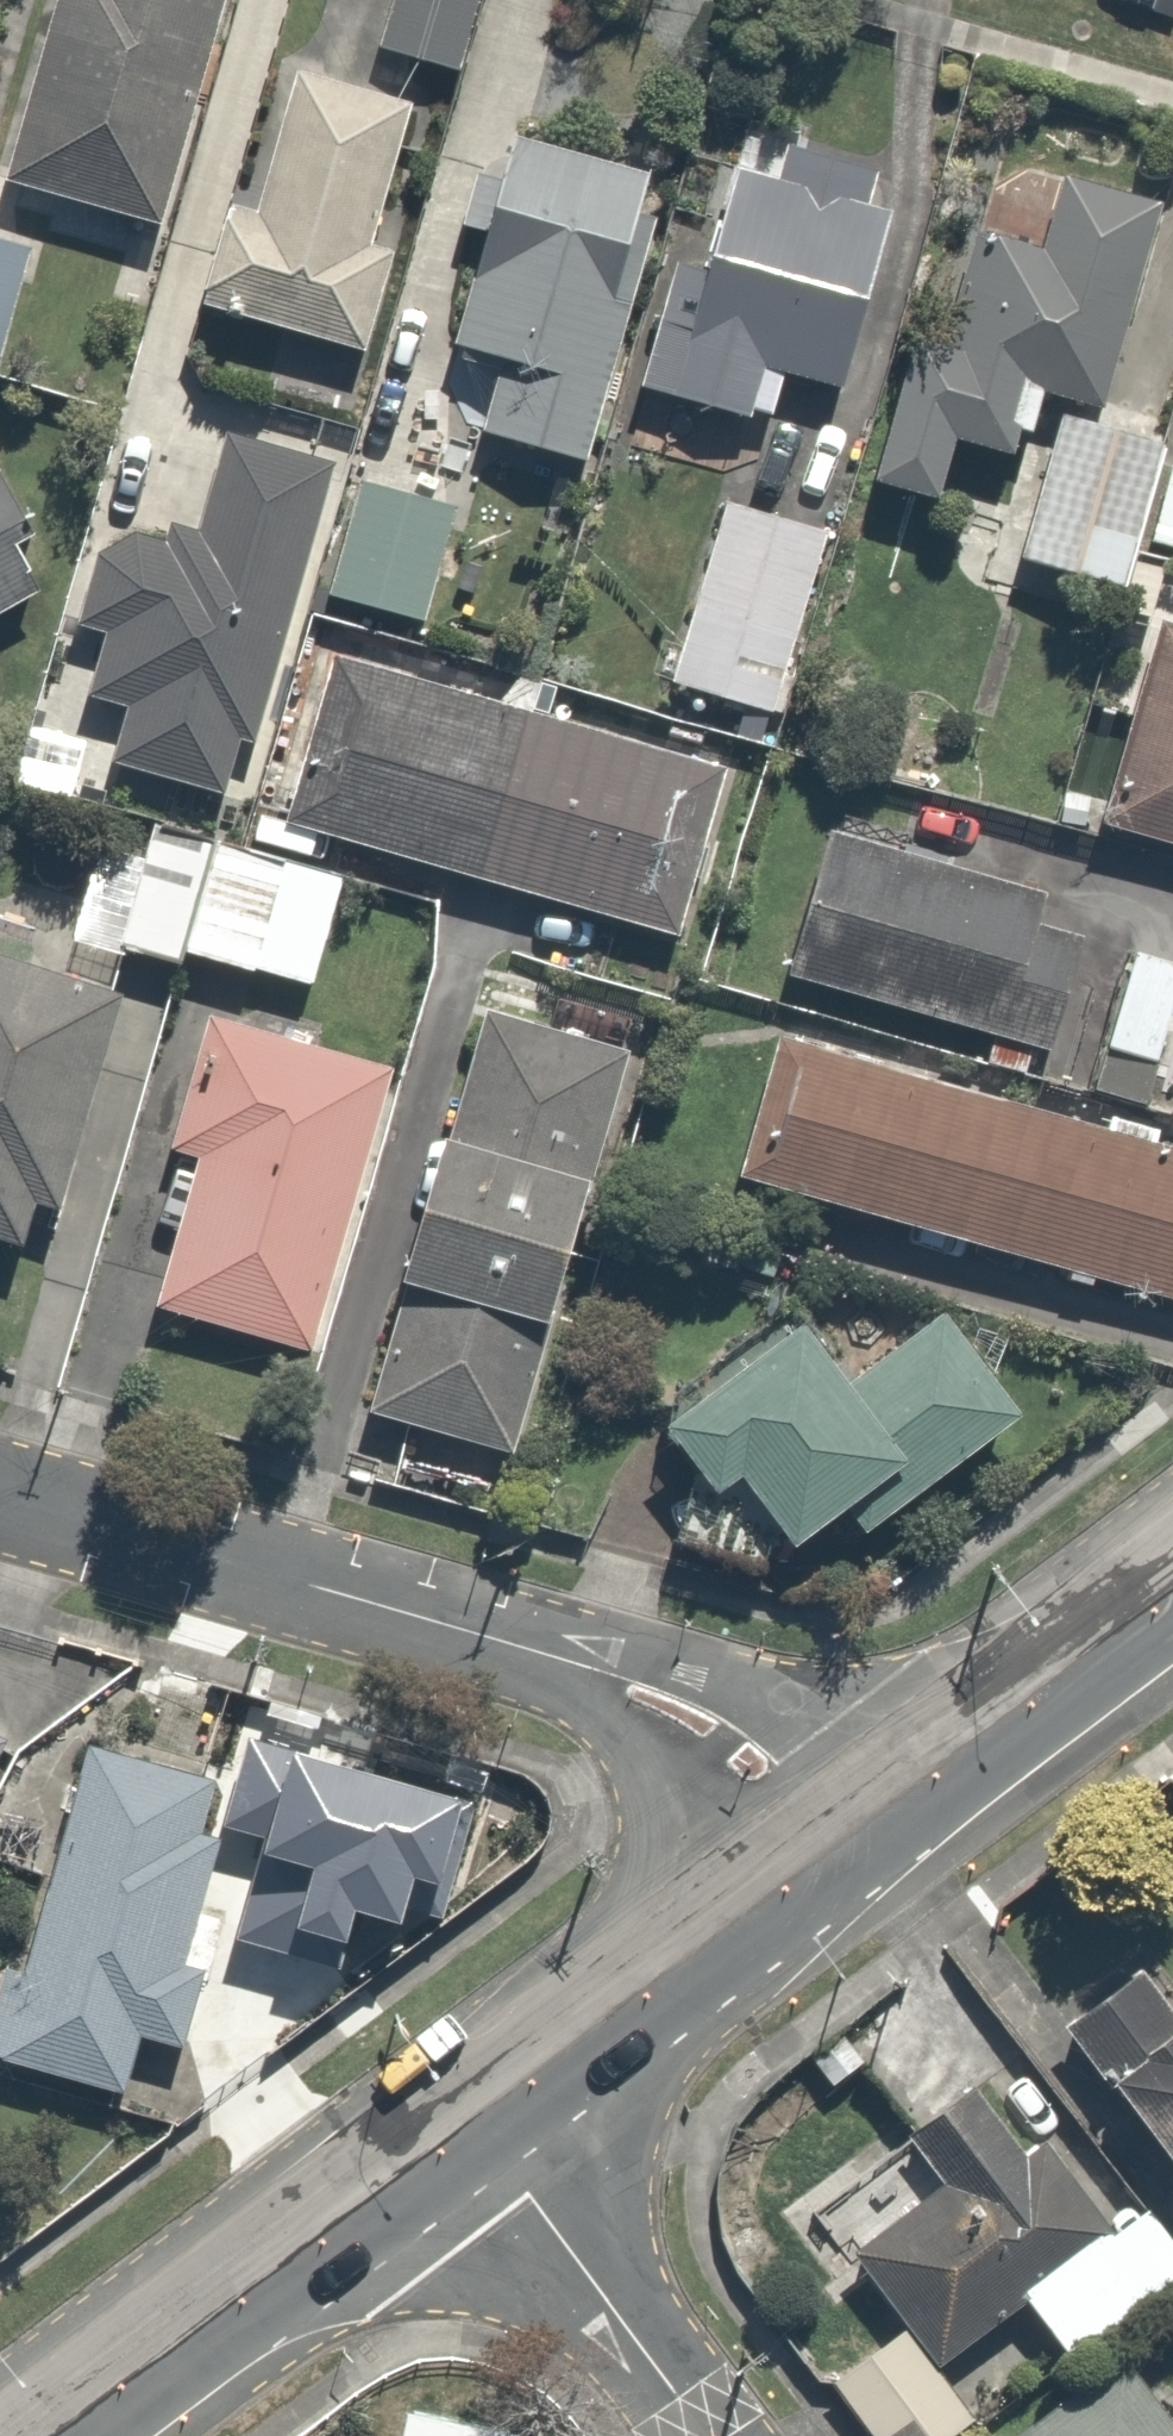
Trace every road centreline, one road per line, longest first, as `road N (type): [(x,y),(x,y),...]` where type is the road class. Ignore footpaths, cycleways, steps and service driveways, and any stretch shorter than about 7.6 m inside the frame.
road 1 (residential): [(0,1492),(458,1623),(626,1683),(711,1718),(775,1763),(836,1834)]
road 2 (secondary): [(471,2115),(48,2435)]
road 3 (secondary): [(836,1834),(471,2115)]
road 4 (secondary): [(1172,1579),(836,1834)]
road 5 (unclassified): [(471,2115),(707,2435)]

